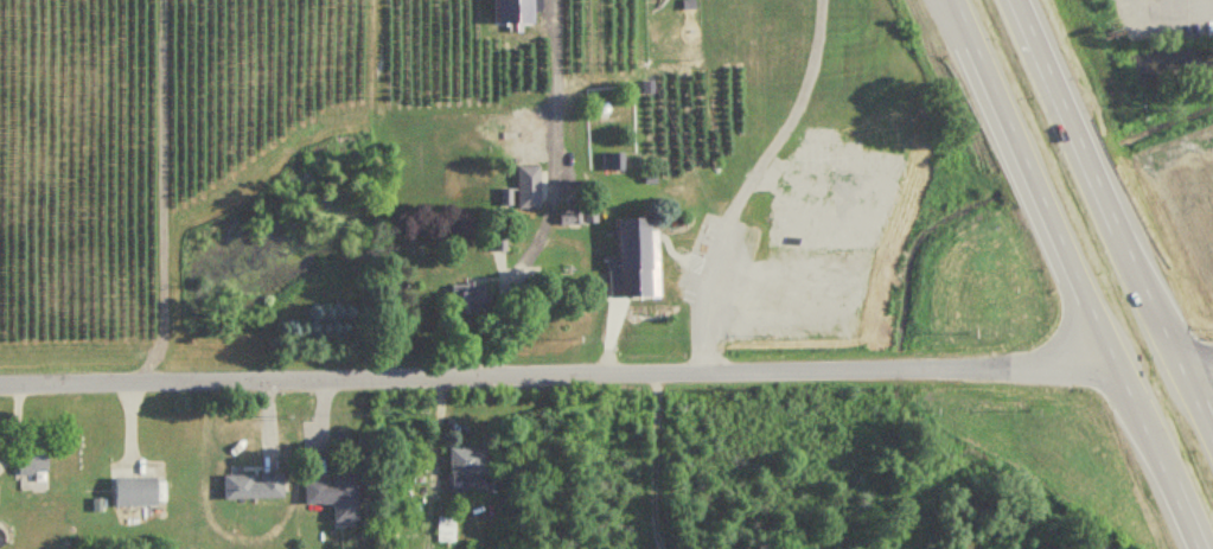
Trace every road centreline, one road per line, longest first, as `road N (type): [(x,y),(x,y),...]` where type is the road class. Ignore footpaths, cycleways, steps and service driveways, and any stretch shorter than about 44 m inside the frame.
road 1 (residential): [(0,386),(1111,362)]
road 2 (trunk): [(954,0),(1195,548)]
road 3 (trunk): [(1212,440),(1016,0)]
road 4 (residential): [(441,379),(427,446),(434,494),(427,548)]

